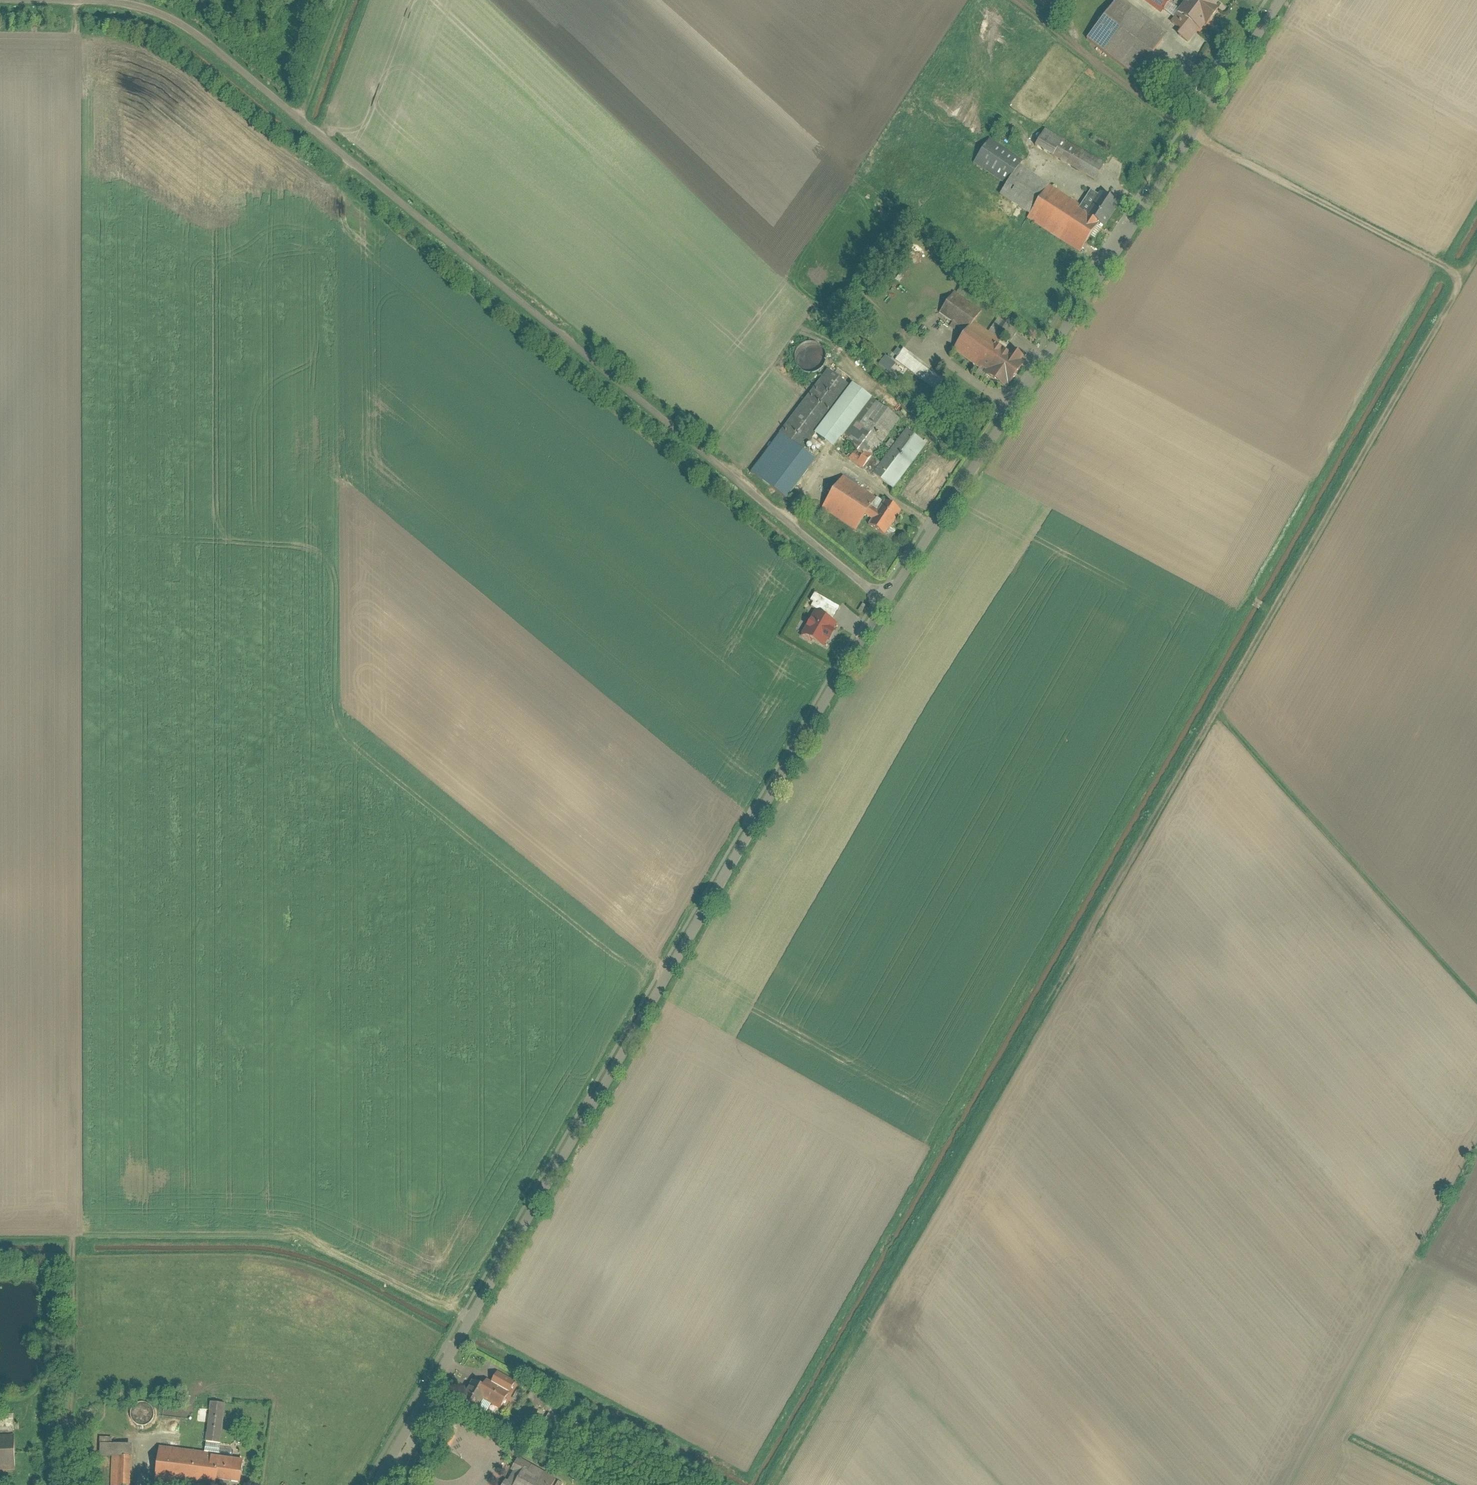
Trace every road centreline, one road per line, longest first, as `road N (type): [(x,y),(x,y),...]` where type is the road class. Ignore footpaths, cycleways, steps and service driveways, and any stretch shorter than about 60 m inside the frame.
road 1 (track): [(758,1484),(1476,231)]
road 2 (unclassified): [(882,601),(379,1484)]
road 3 (unclassified): [(882,601),(175,24),(110,0)]
road 4 (unclassified): [(1278,0),(882,601)]
road 5 (track): [(1451,275),(1192,137)]
road 6 (track): [(59,1484),(62,1236)]
road 7 (track): [(333,0),(289,113)]

